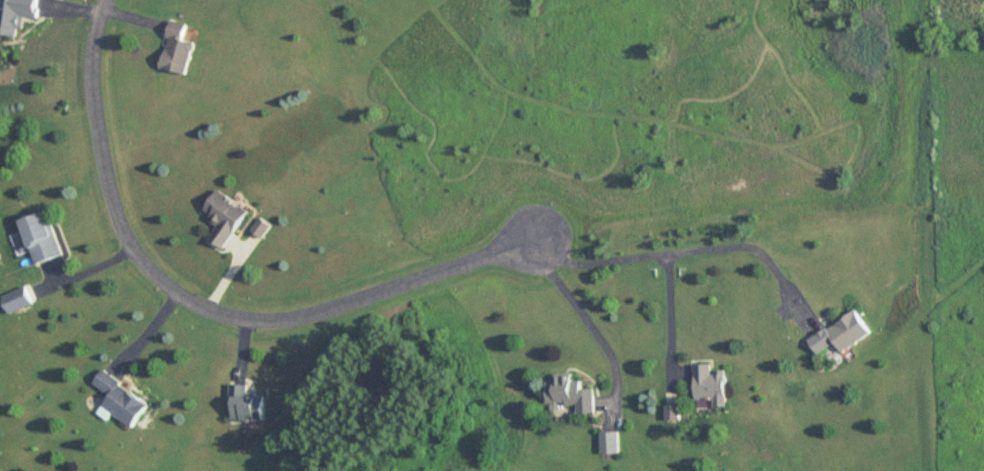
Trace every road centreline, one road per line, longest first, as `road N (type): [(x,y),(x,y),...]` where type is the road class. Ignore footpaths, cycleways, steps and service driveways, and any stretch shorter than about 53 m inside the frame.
road 1 (residential): [(99,0),(87,103),(115,227),(187,303),(235,319),(311,315),(535,237)]

